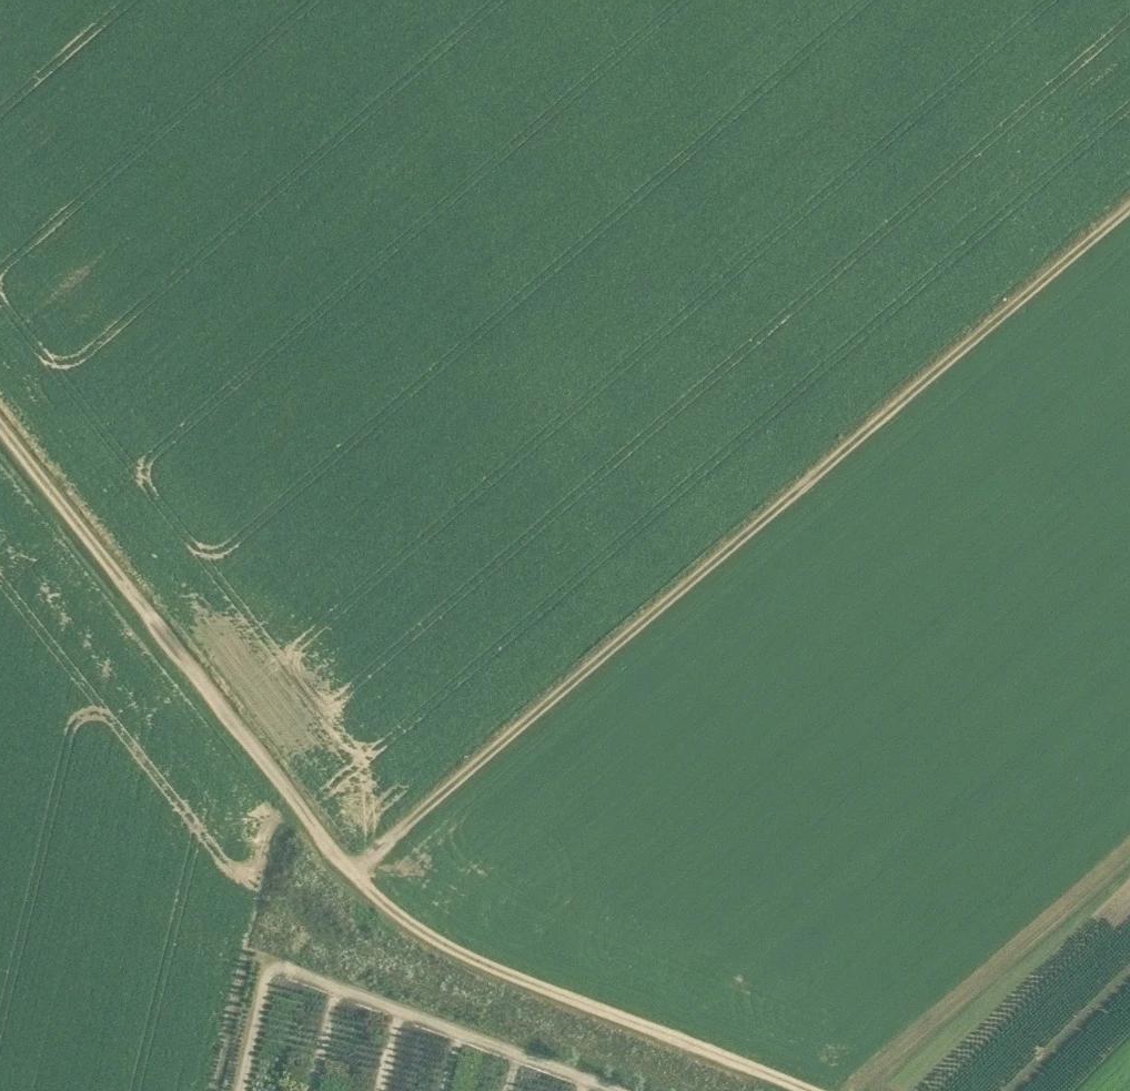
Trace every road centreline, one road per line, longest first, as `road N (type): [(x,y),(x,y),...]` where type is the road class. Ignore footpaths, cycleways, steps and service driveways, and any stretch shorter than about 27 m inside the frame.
road 1 (track): [(0,416),(386,901),(531,988),(796,1090)]
road 2 (track): [(365,875),(385,847),(463,790),(712,563),(1129,208)]

